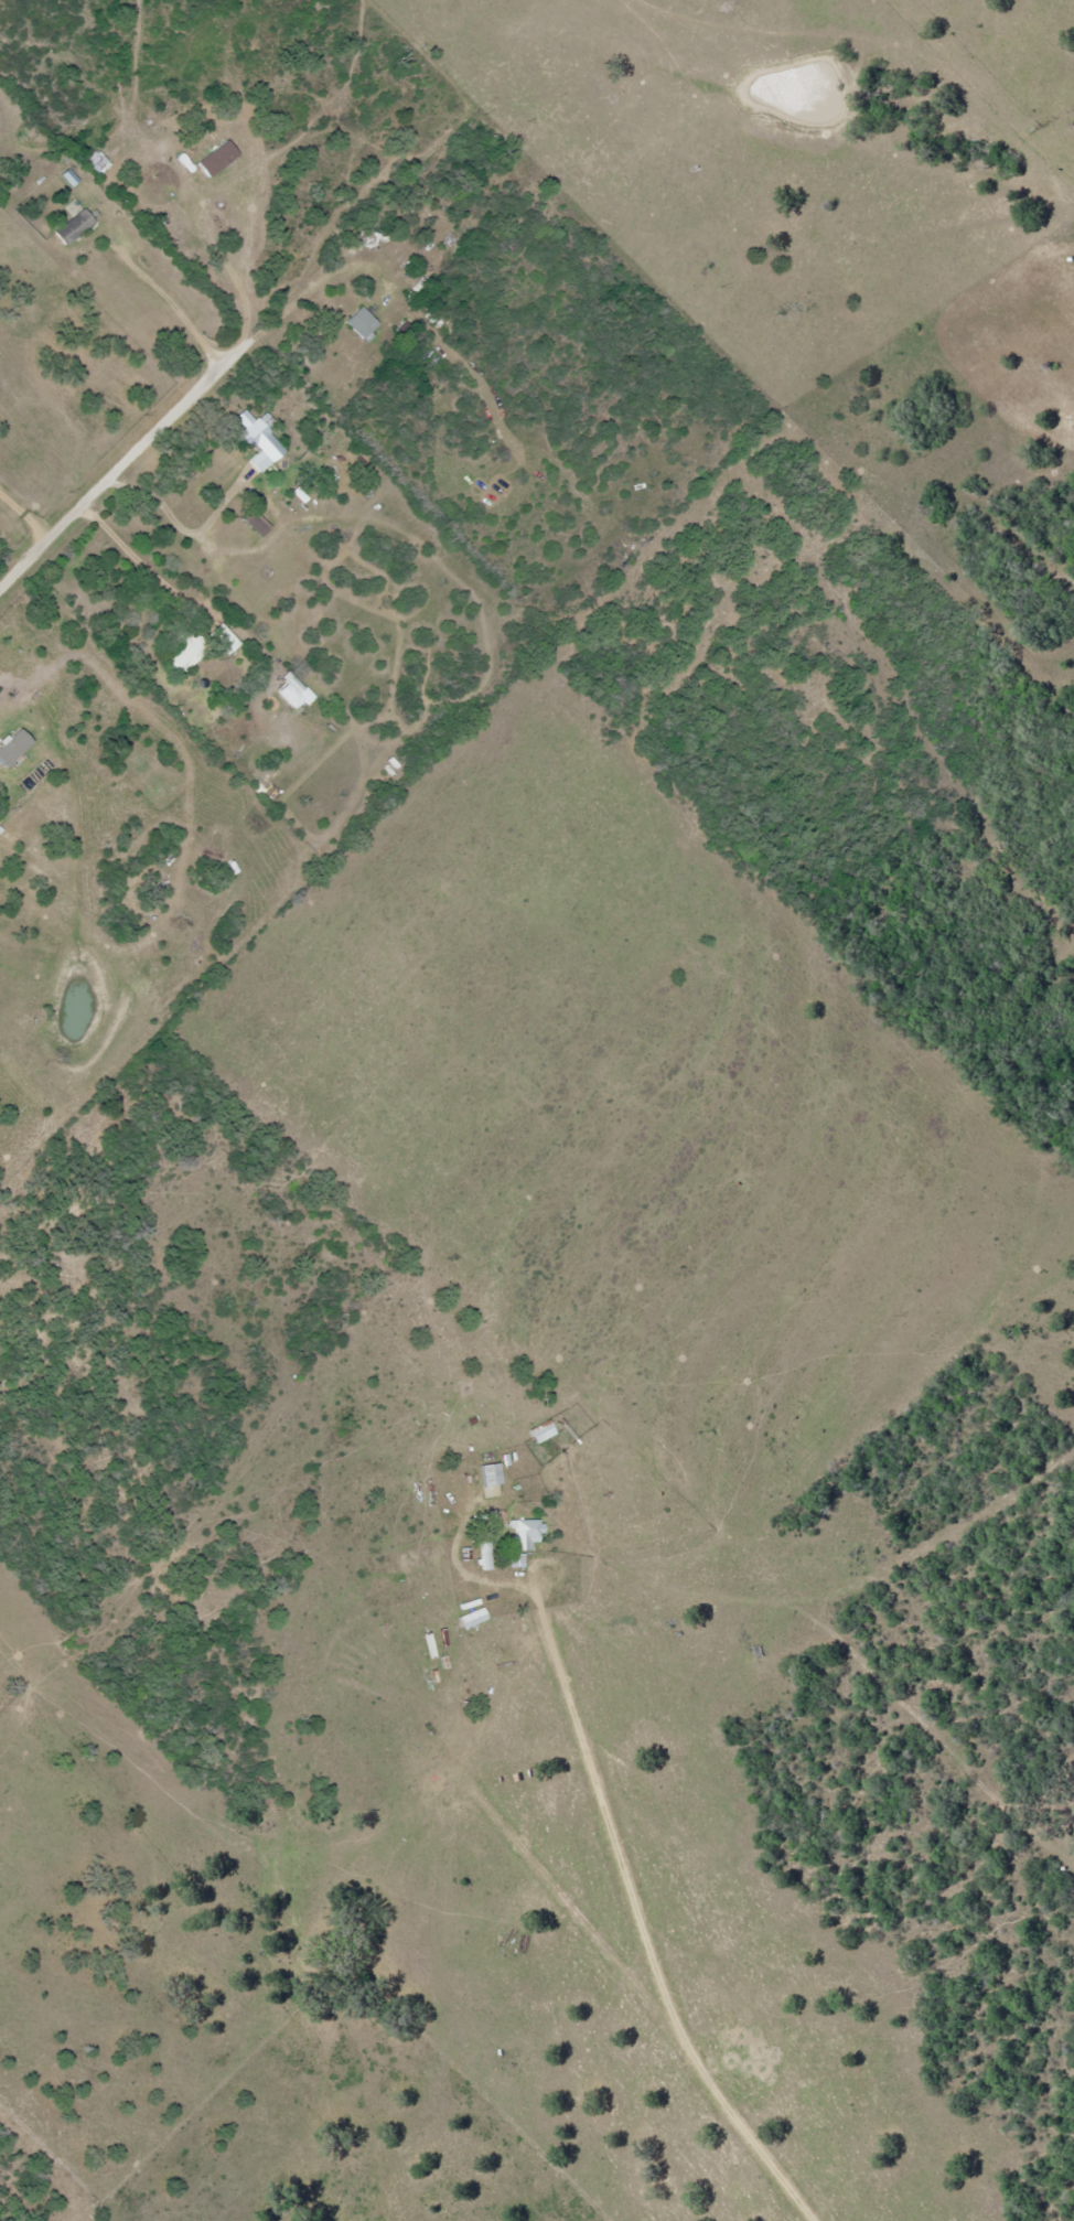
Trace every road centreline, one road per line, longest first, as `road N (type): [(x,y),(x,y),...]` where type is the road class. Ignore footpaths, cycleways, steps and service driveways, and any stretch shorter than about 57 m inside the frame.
road 1 (residential): [(0,581),(217,361)]

